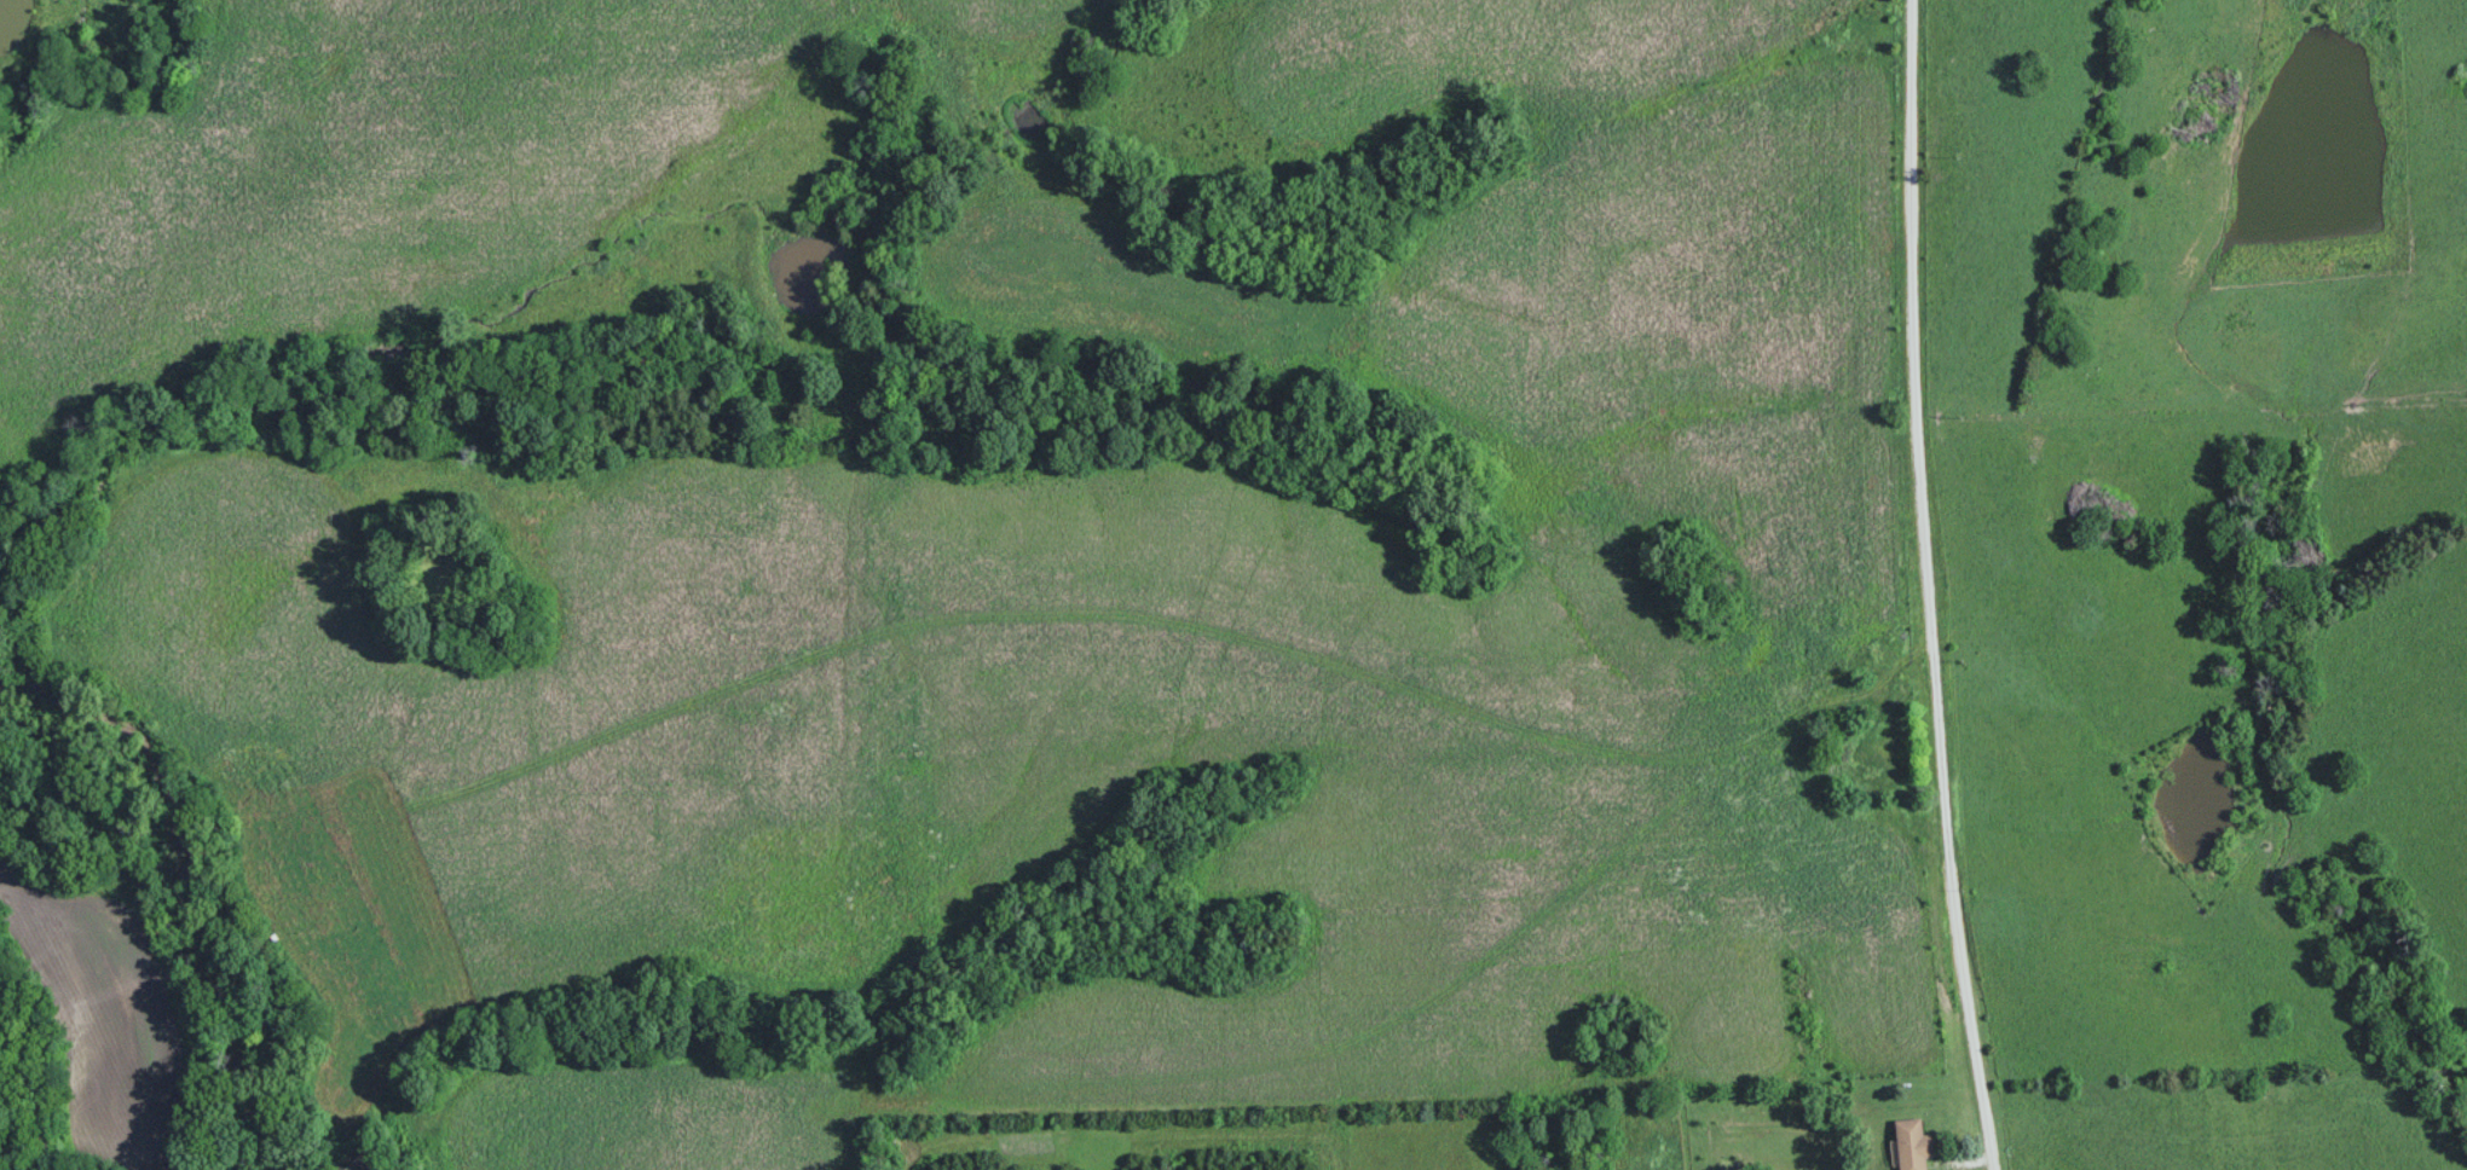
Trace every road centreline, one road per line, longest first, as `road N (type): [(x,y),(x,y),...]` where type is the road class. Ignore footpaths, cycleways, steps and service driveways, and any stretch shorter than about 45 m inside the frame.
road 1 (residential): [(1995,1169),(1949,828),(1917,402),(1913,0)]

